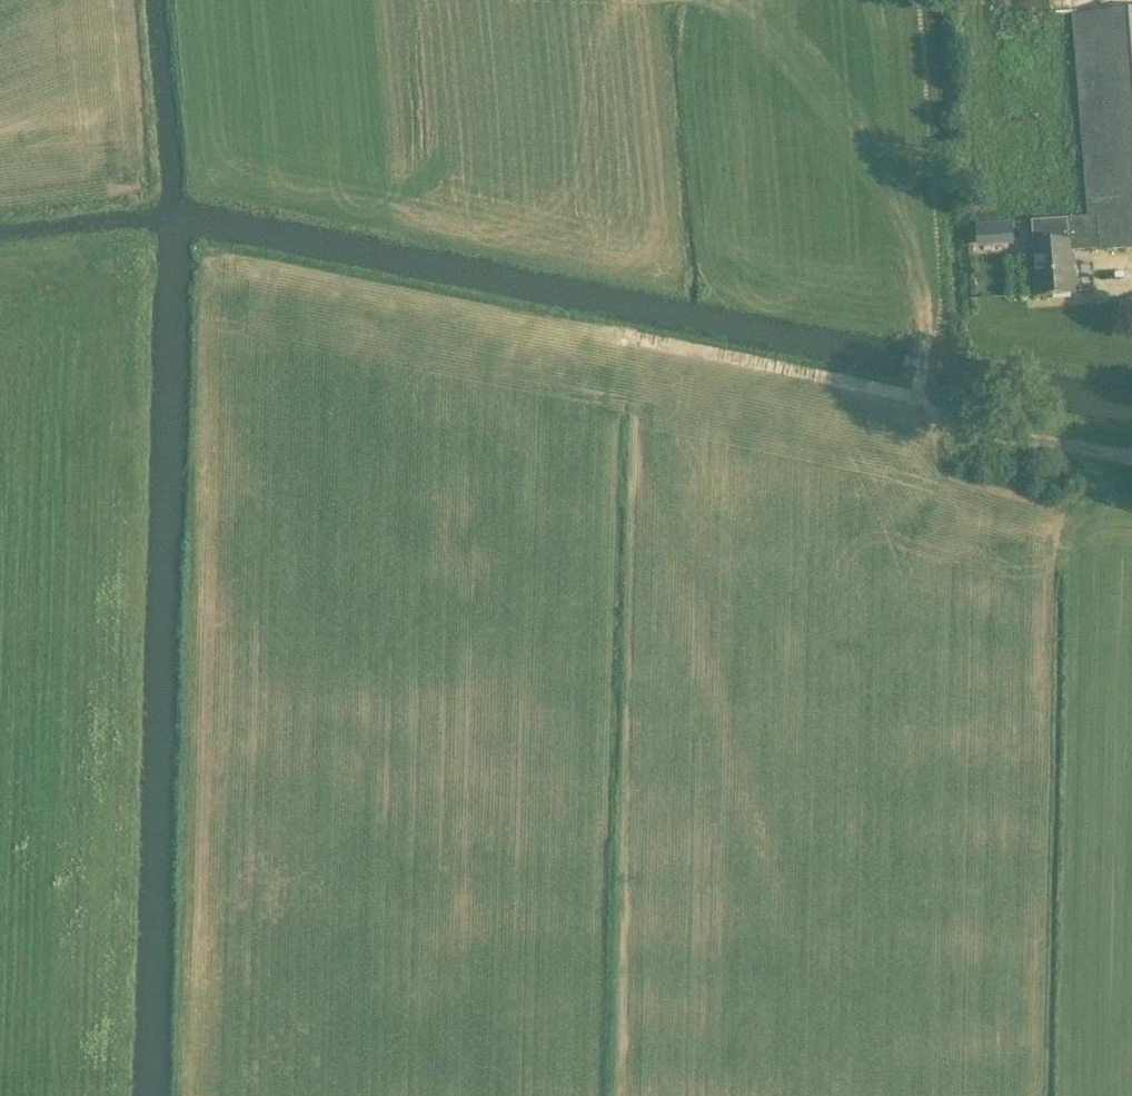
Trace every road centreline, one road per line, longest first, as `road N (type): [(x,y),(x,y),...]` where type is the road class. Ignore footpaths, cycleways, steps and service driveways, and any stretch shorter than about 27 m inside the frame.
road 1 (unclassified): [(1131,457),(945,419)]

